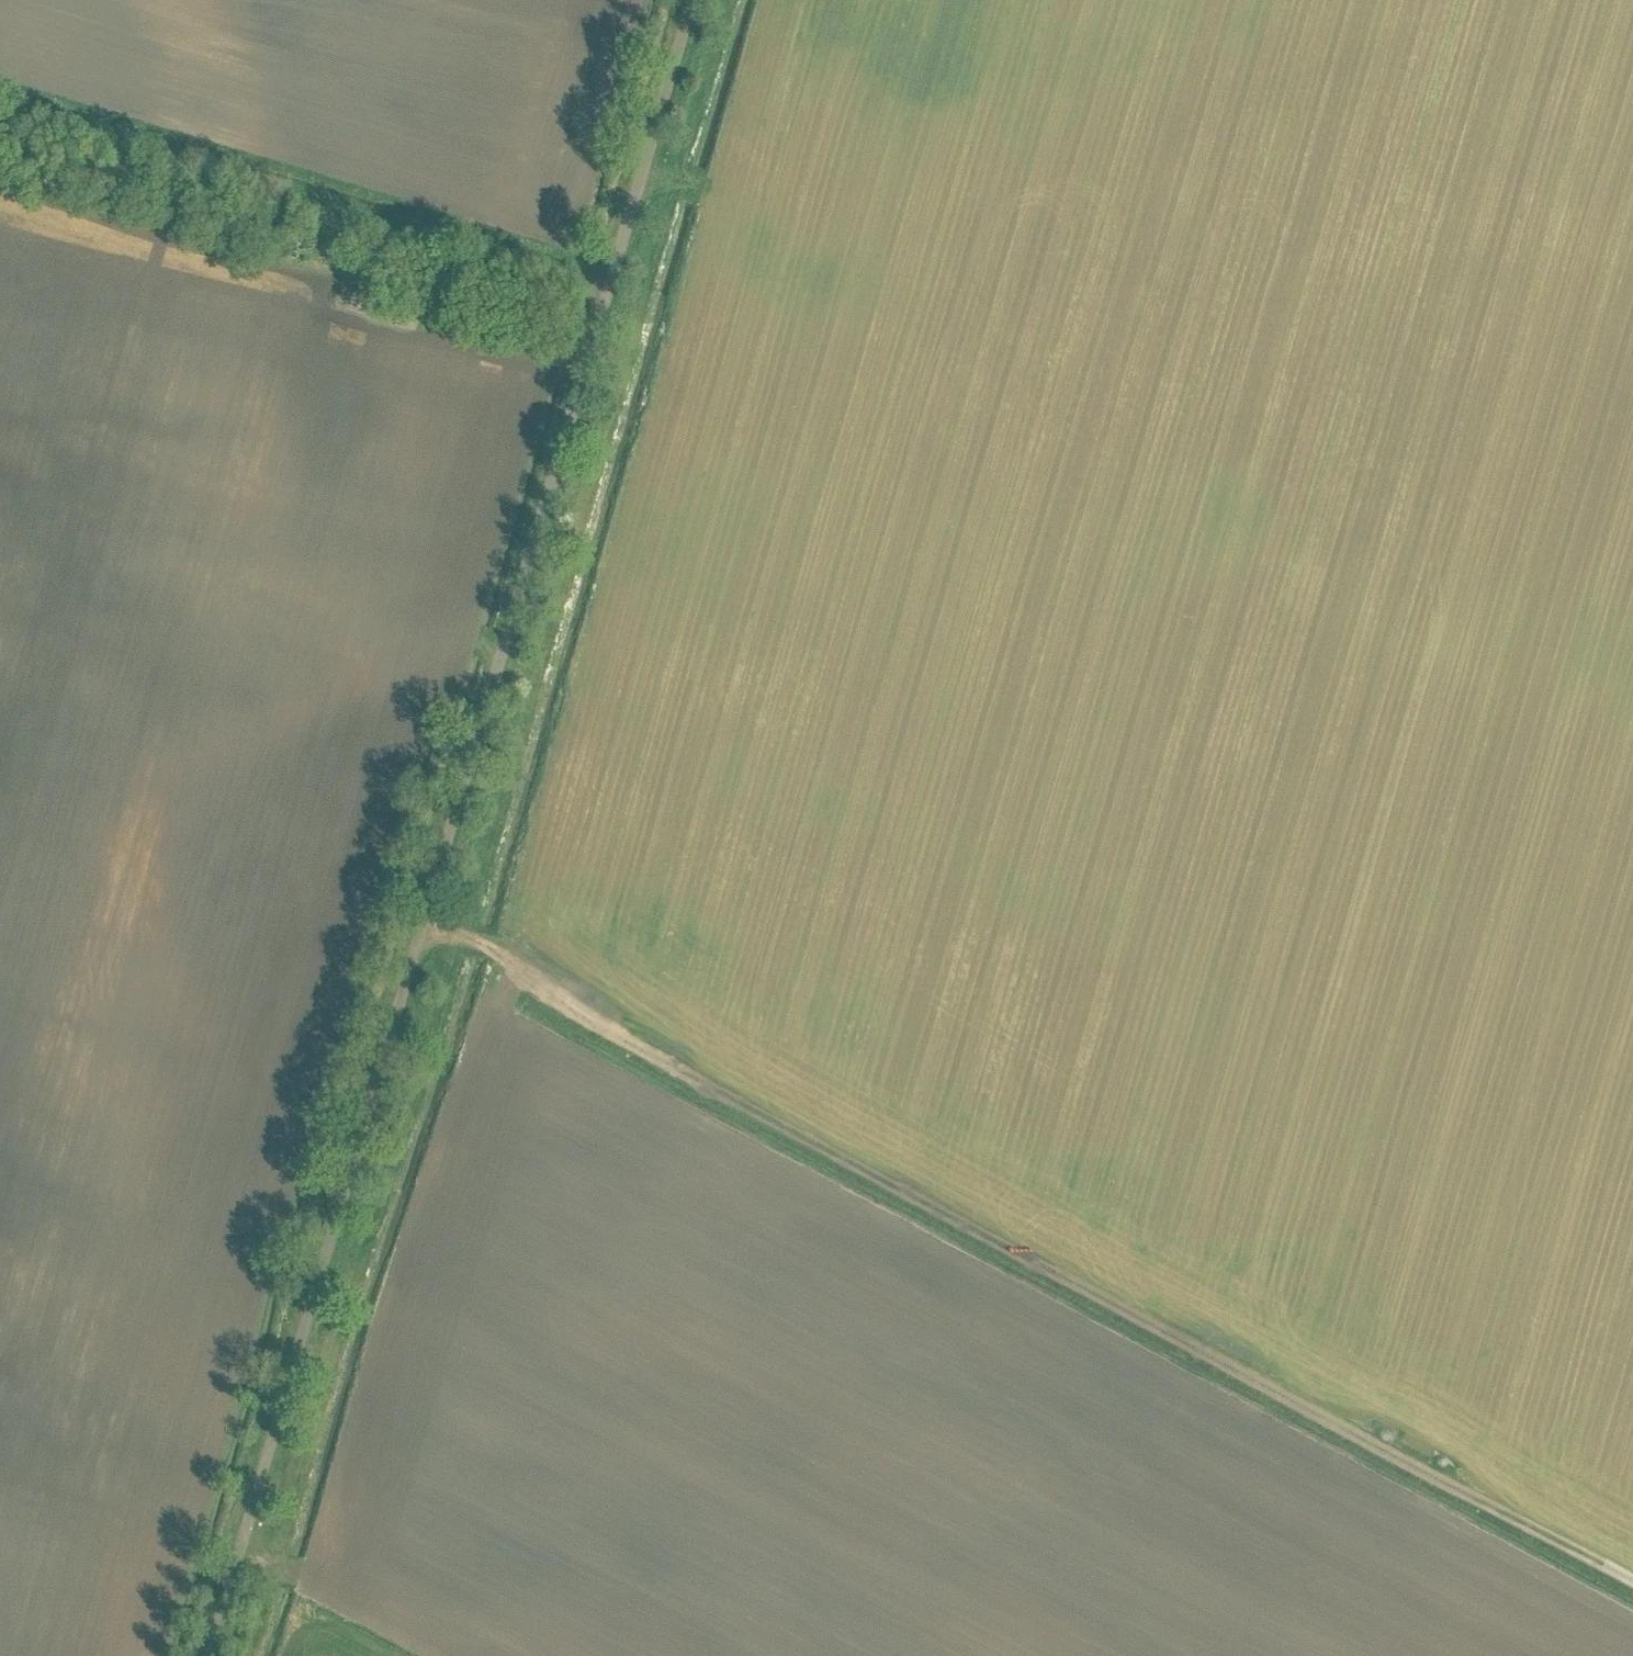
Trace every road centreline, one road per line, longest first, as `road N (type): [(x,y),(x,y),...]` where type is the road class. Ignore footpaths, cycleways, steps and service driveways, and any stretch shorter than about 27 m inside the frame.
road 1 (unclassified): [(210,1655),(694,0)]

